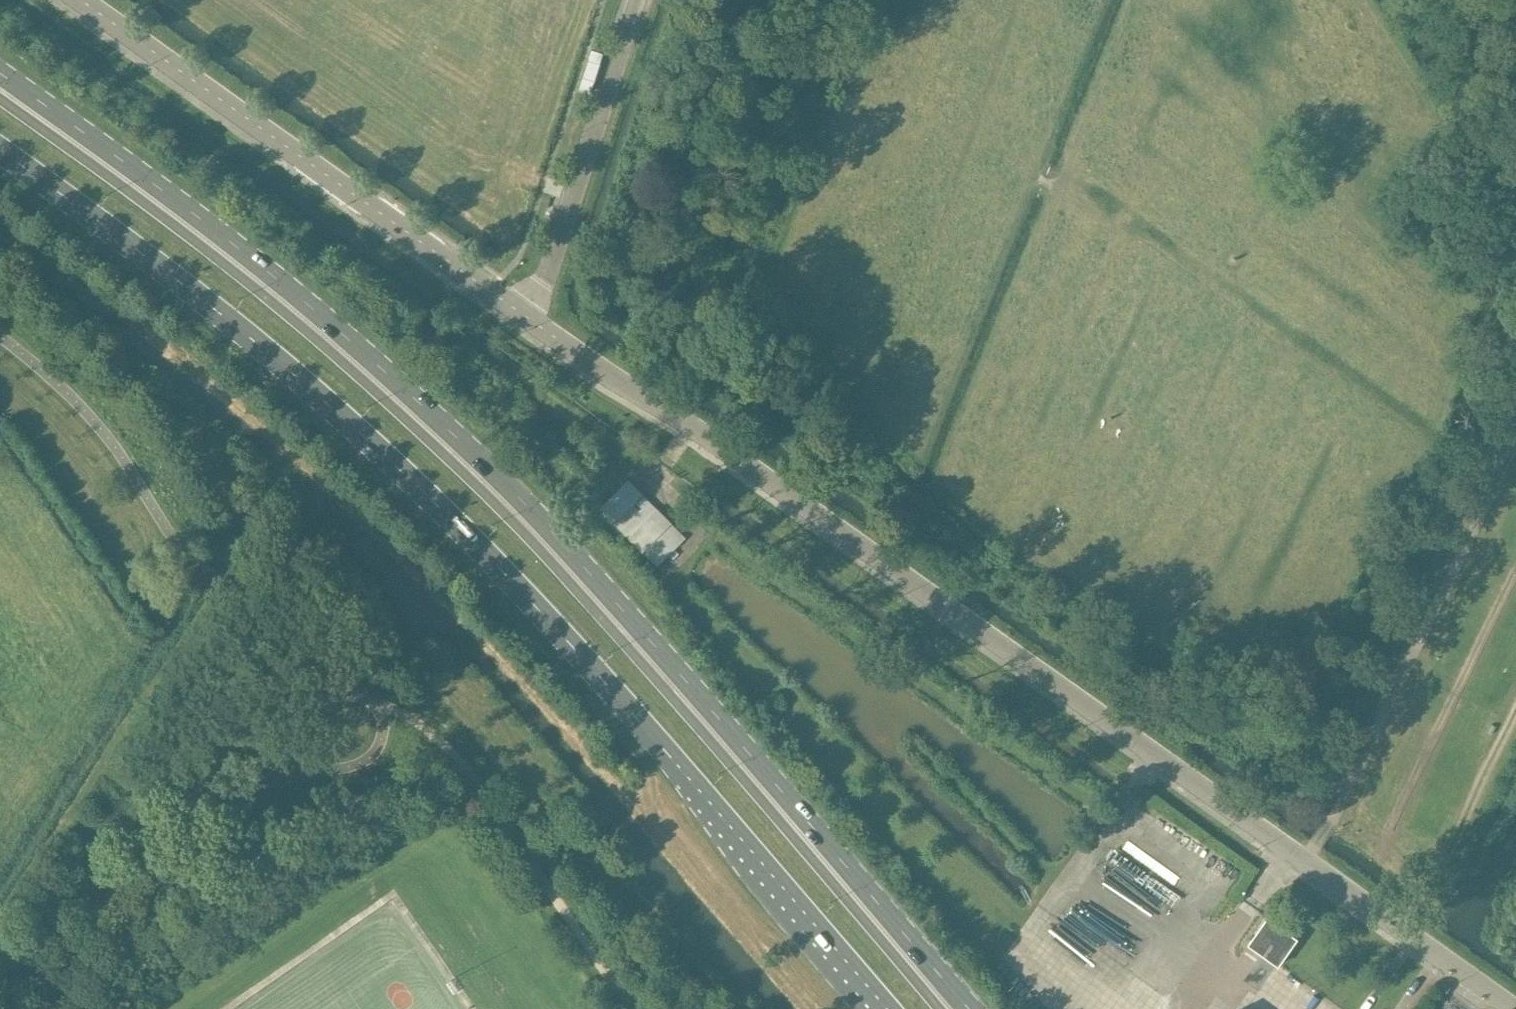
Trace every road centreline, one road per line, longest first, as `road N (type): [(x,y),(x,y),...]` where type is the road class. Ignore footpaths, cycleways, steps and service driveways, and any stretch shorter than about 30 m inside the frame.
road 1 (secondary): [(970,1008),(497,476),(269,275),(0,76)]
road 2 (secondary): [(0,152),(262,348),(380,452),(604,681),(883,1008)]
road 3 (unclassified): [(1513,1008),(524,317)]
road 4 (unclassified): [(524,317),(78,0)]
road 5 (unclassified): [(524,317),(551,267),(636,0)]
road 6 (track): [(1425,900),(1515,715)]

